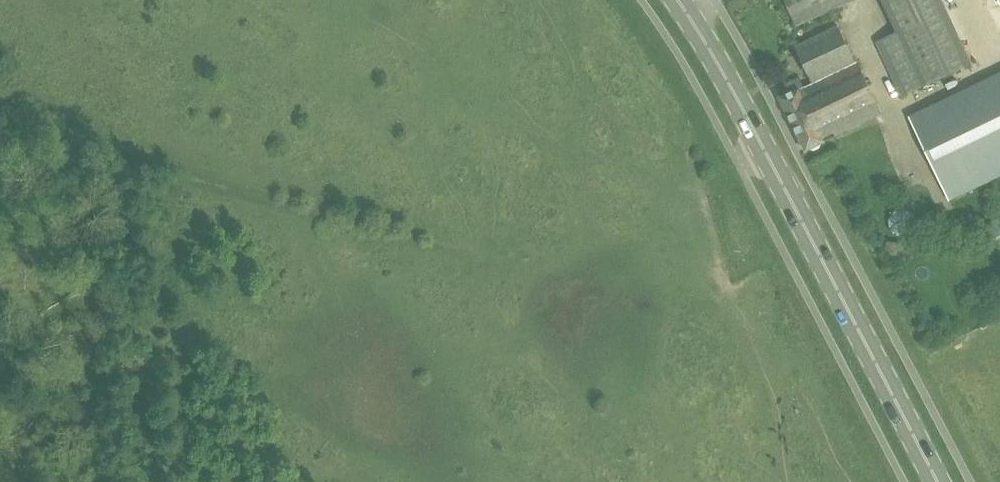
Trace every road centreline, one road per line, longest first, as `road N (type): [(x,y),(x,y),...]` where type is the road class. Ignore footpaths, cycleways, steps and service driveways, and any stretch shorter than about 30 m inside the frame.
road 1 (primary): [(938,481),(761,140),(677,0)]

